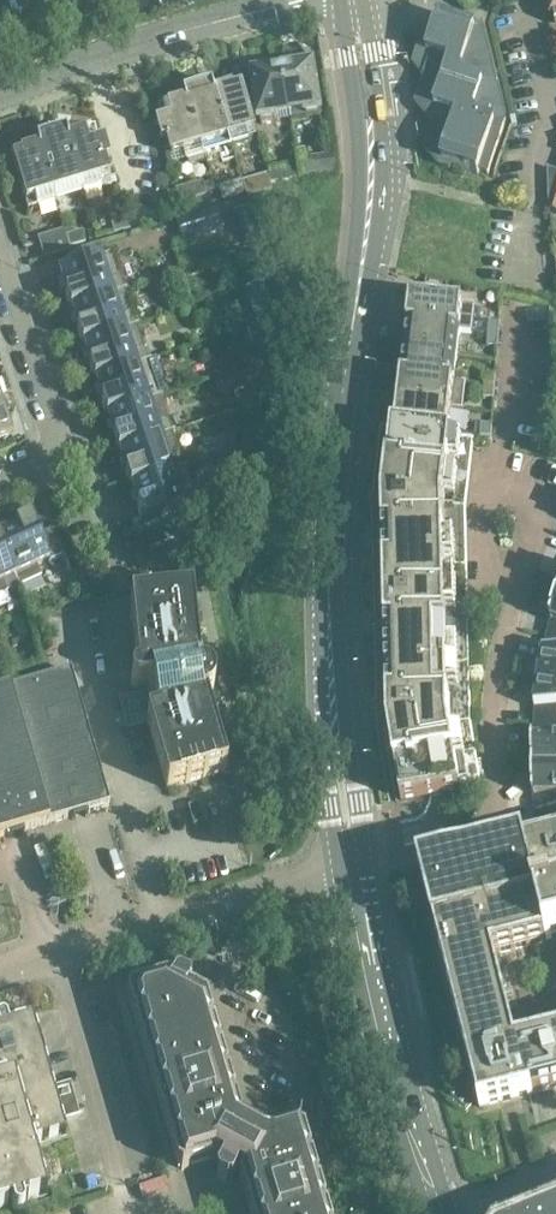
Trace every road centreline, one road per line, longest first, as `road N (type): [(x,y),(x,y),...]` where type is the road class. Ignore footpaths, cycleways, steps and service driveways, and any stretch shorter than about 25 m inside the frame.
road 1 (secondary): [(354,871),(331,646),(346,392),(376,178),(354,0)]
road 2 (residential): [(354,871),(463,846),(486,835),(498,816),(499,682),(528,535),(508,452),(518,327)]
road 3 (secondary): [(437,1207),(369,969),(354,871)]
road 4 (residential): [(0,96),(169,34),(295,0)]
road 5 (unclassified): [(59,957),(354,871)]
road 6 (residential): [(530,0),(552,116),(516,285)]
road 7 (unclassified): [(121,1167),(59,957)]
road 8 (residential): [(61,451),(0,253)]
road 9 (residential): [(555,1176),(437,1207)]

